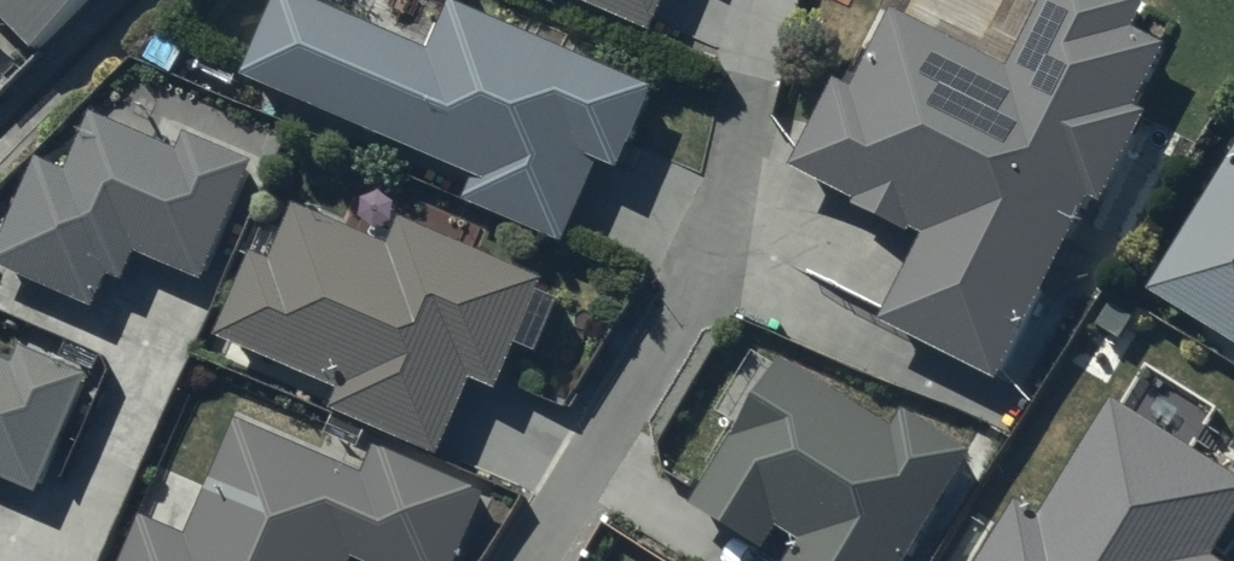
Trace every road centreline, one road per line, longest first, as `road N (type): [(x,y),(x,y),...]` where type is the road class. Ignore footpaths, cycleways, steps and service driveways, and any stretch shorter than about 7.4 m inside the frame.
road 1 (residential): [(540,560),(697,297),(733,181),(741,86)]

